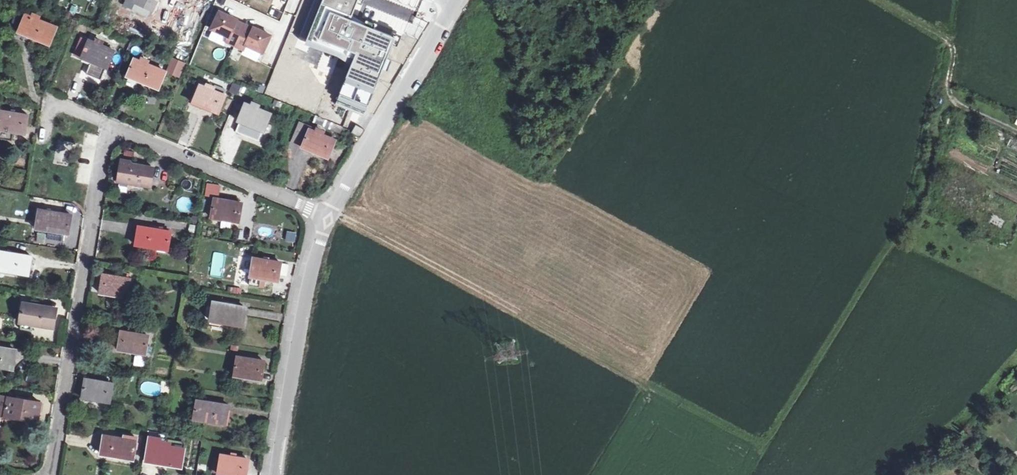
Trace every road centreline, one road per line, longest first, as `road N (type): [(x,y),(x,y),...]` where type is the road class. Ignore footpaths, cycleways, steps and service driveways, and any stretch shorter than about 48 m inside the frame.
road 1 (residential): [(49,474),(108,135),(129,132),(326,216)]
road 2 (tertiary): [(275,474),(326,216)]
road 3 (tertiary): [(326,216),(455,3)]
road 4 (track): [(884,0),(953,39),(944,88),(967,114),(1016,135)]
road 5 (track): [(330,209),(519,312)]

